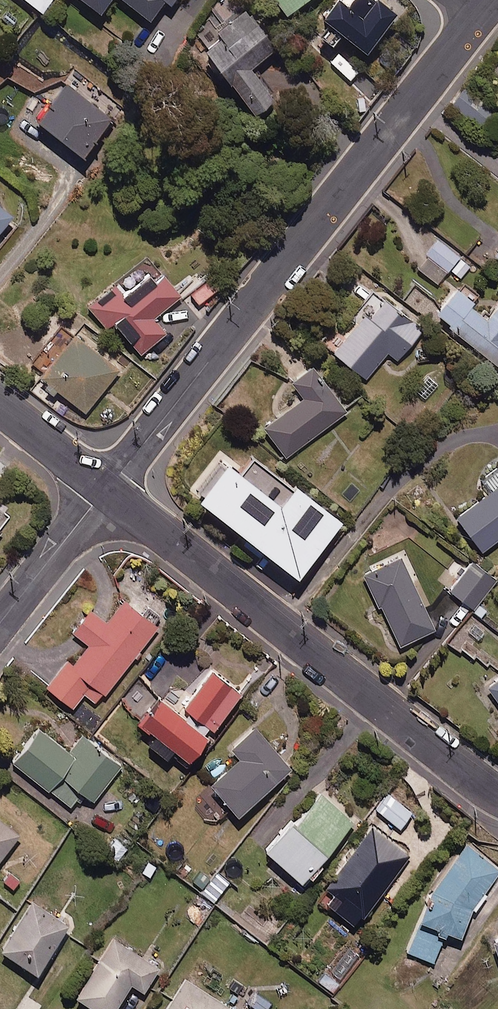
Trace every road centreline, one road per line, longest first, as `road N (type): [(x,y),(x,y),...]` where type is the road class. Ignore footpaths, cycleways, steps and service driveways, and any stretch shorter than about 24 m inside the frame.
road 1 (residential): [(480,16),(107,489)]
road 2 (residential): [(497,794),(107,489)]
road 3 (residential): [(107,489),(0,623)]
road 4 (residential): [(107,489),(0,405)]

